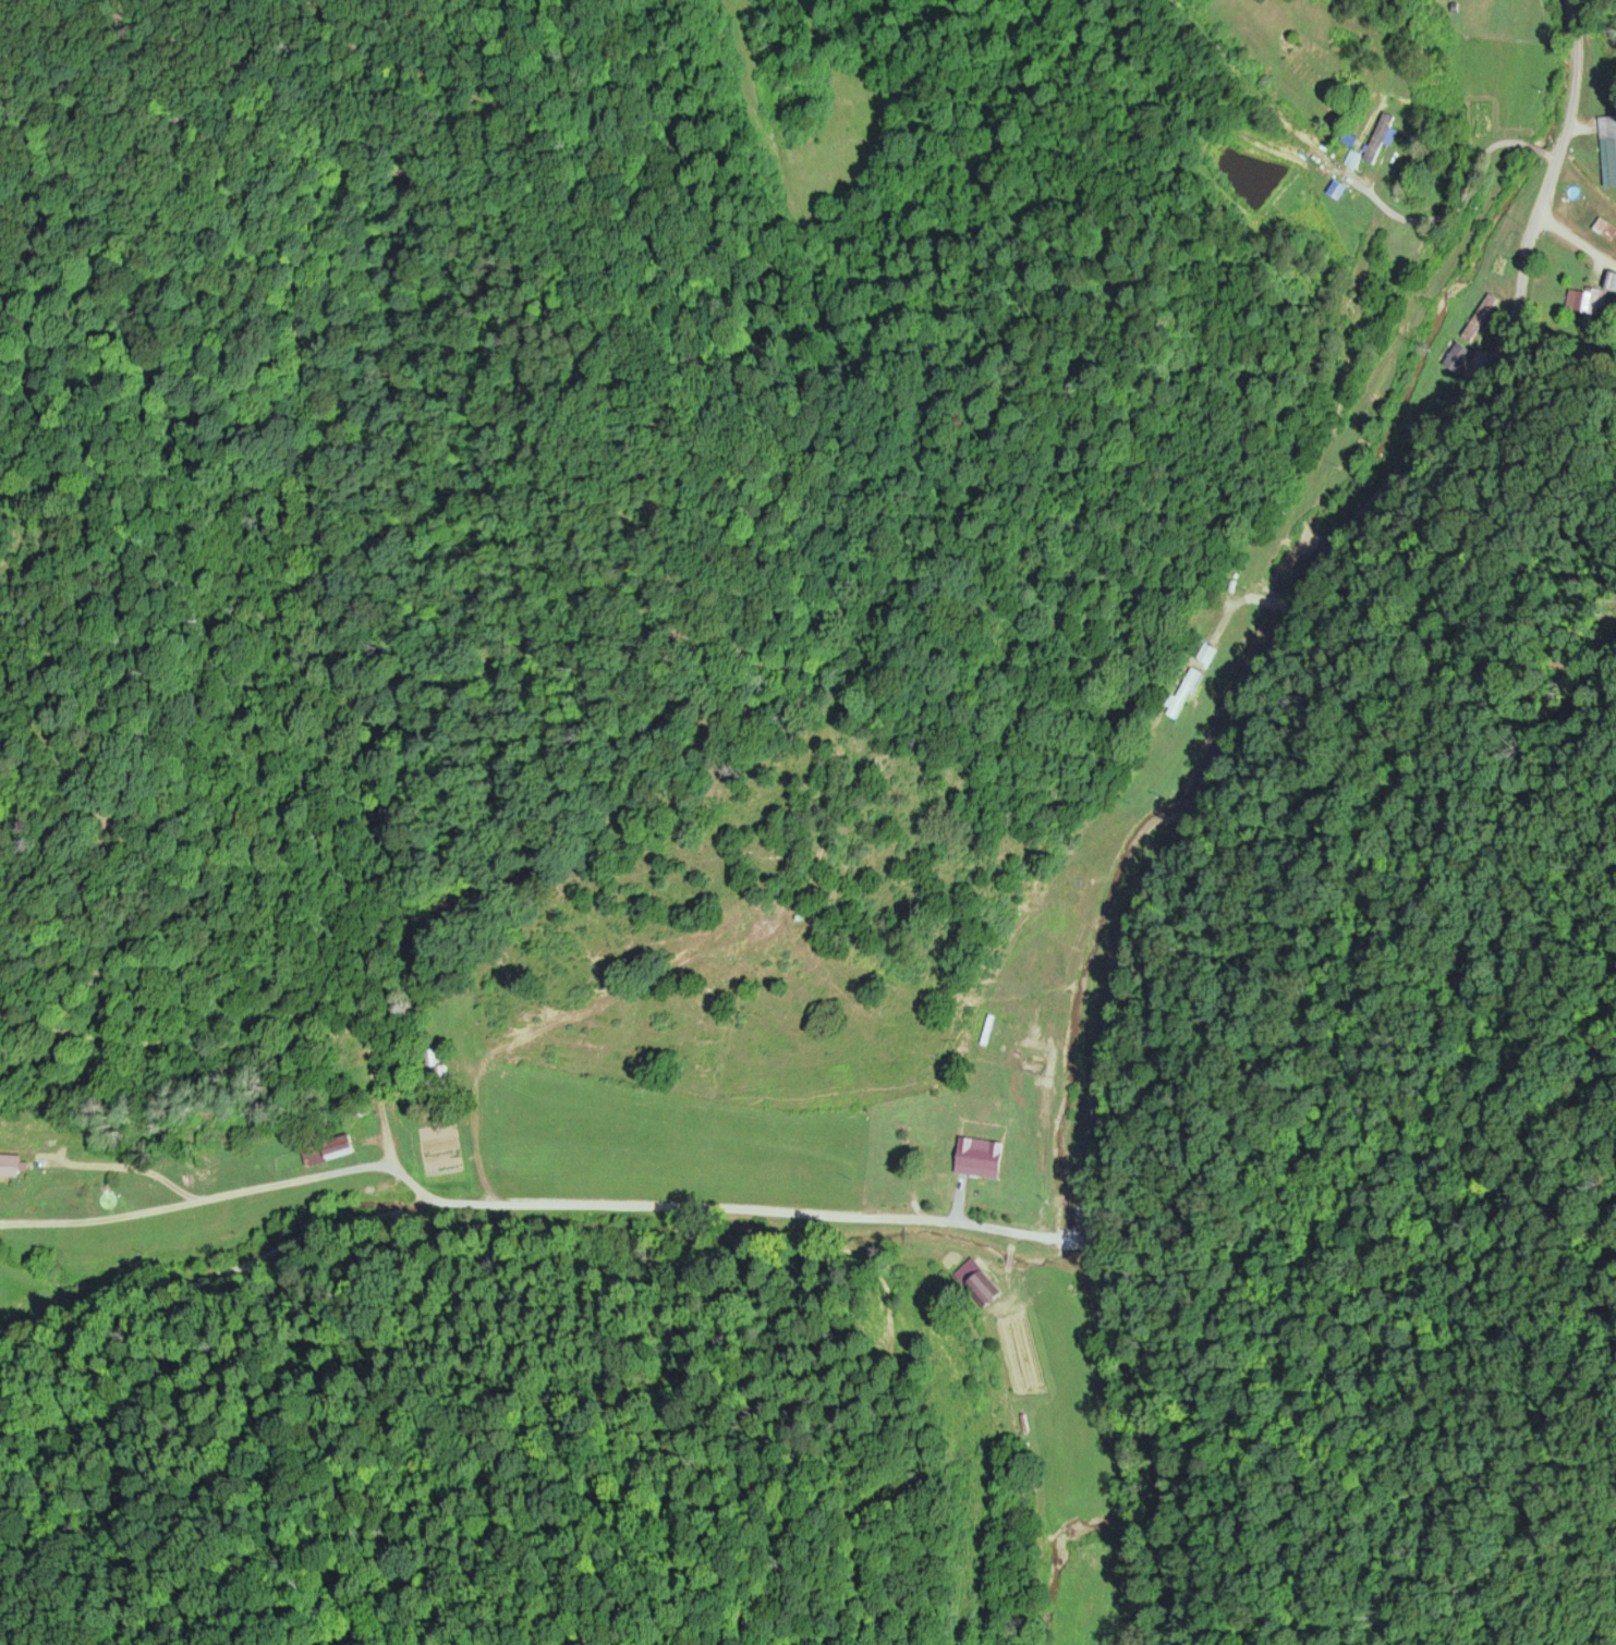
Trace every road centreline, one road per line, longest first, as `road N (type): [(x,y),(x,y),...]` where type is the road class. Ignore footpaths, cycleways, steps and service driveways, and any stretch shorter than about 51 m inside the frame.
road 1 (residential): [(1203,1644),(1133,1331),(1128,1218),(1199,878),(1312,638),(1562,316),(1609,167),(1609,0)]
road 2 (residential): [(0,1358),(497,1195),(1128,1218)]
road 3 (residential): [(497,1195),(422,1149),(122,1215),(0,1218)]

